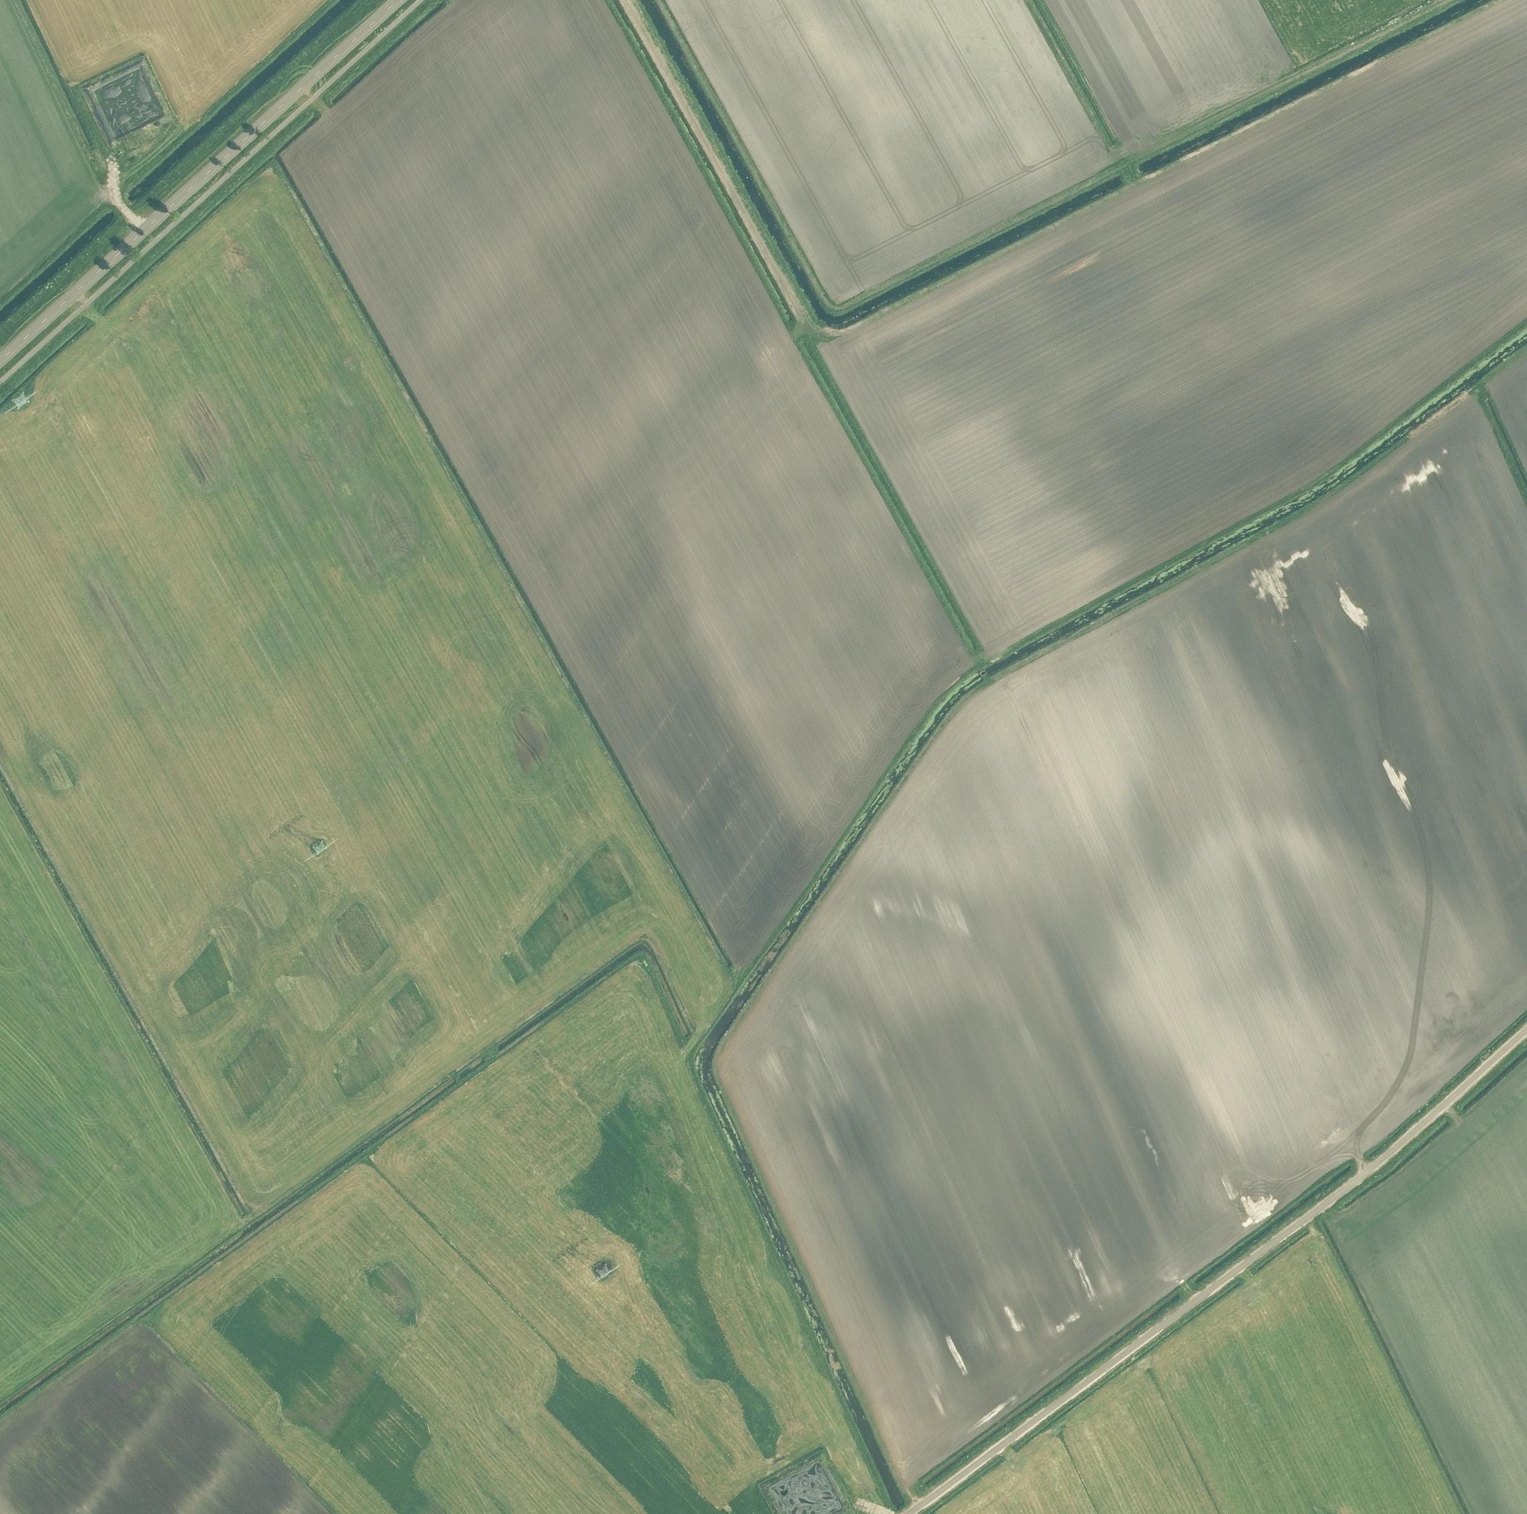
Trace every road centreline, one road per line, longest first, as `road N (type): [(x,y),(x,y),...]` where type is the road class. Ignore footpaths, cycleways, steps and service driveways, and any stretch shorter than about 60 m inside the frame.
road 1 (unclassified): [(910,1513),(1346,1188),(1526,1029)]
road 2 (tertiary): [(0,360),(398,0)]

